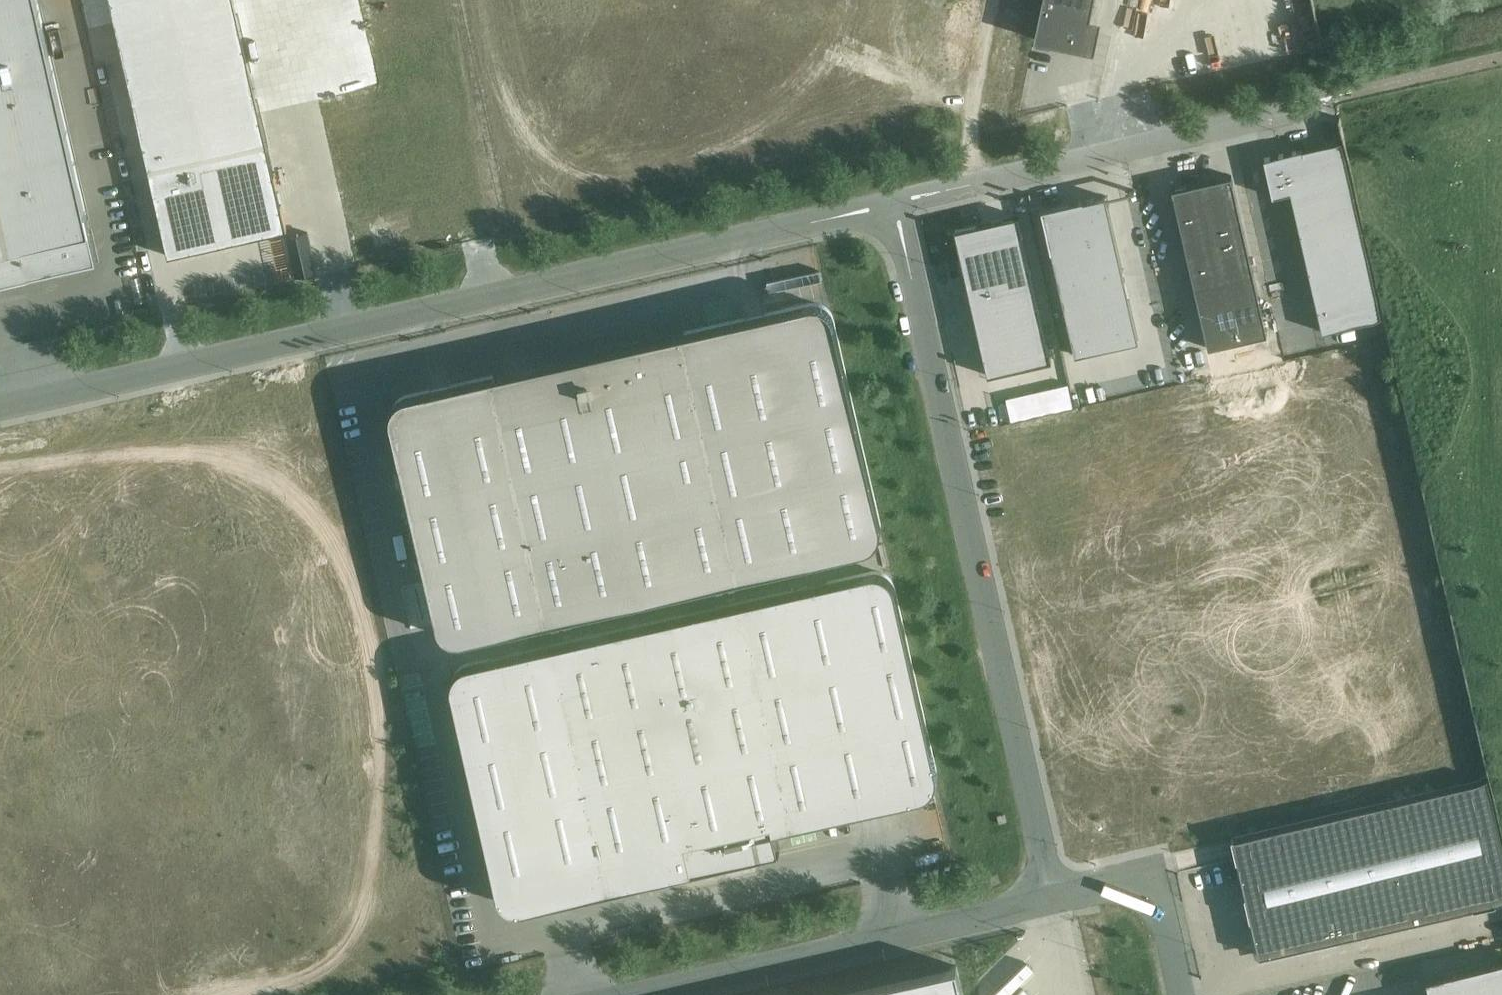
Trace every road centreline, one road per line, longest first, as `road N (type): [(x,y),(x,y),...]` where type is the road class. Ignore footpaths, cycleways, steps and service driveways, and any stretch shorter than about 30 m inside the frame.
road 1 (unclassified): [(890,203),(0,406)]
road 2 (unclassified): [(1051,897),(890,203)]
road 3 (unclassified): [(1330,98),(890,203)]
road 4 (unclassified): [(621,994),(1051,897)]
road 5 (unclassified): [(1051,897),(1132,879),(1151,890),(1162,907),(1181,994)]

